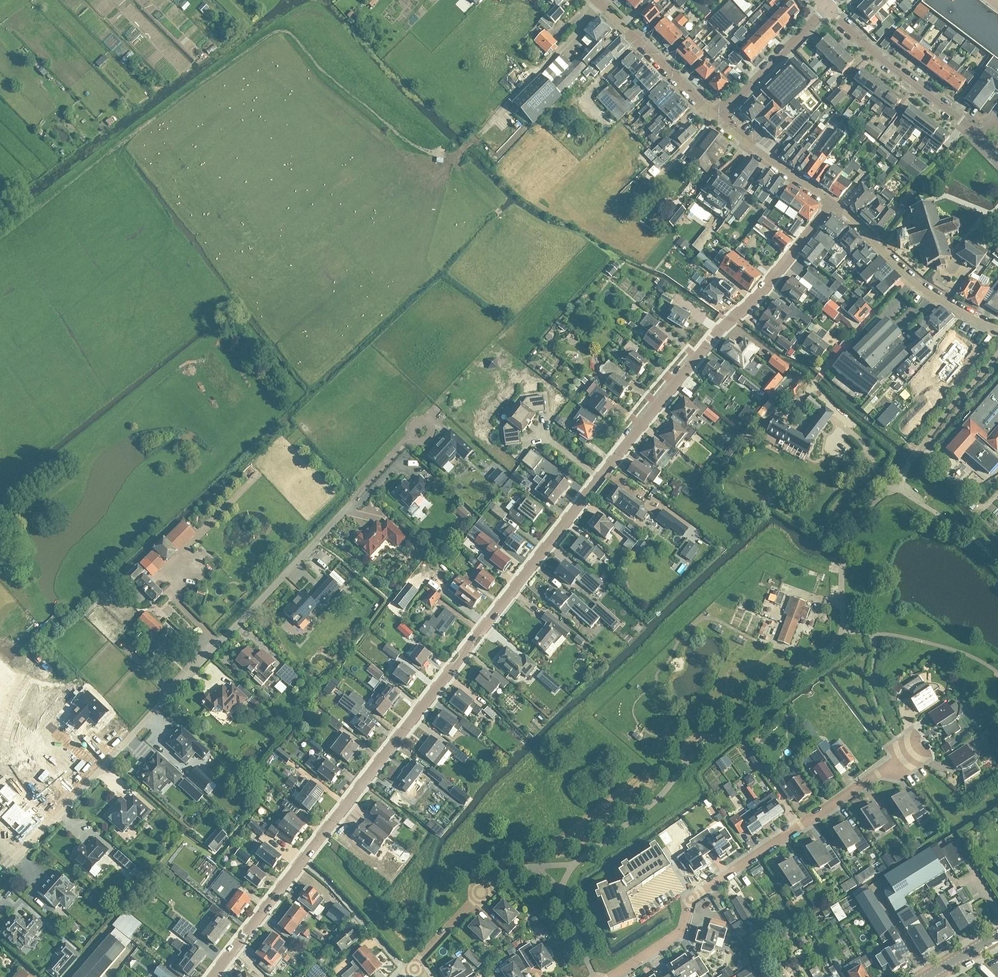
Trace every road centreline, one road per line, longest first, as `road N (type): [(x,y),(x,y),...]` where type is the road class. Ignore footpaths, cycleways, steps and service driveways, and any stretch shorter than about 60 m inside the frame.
road 1 (residential): [(211,976),(684,371),(833,202)]
road 2 (residential): [(0,872),(346,507)]
road 3 (residential): [(611,976),(680,932),(690,897),(924,744)]
road 4 (unclassified): [(991,123),(978,137),(824,9)]
road 5 (unclassified): [(833,202),(921,288),(997,328)]
road 6 (unclassified): [(715,116),(597,0)]
road 7 (residential): [(715,116),(824,9)]
road 8 (unclassified): [(715,116),(833,202)]

